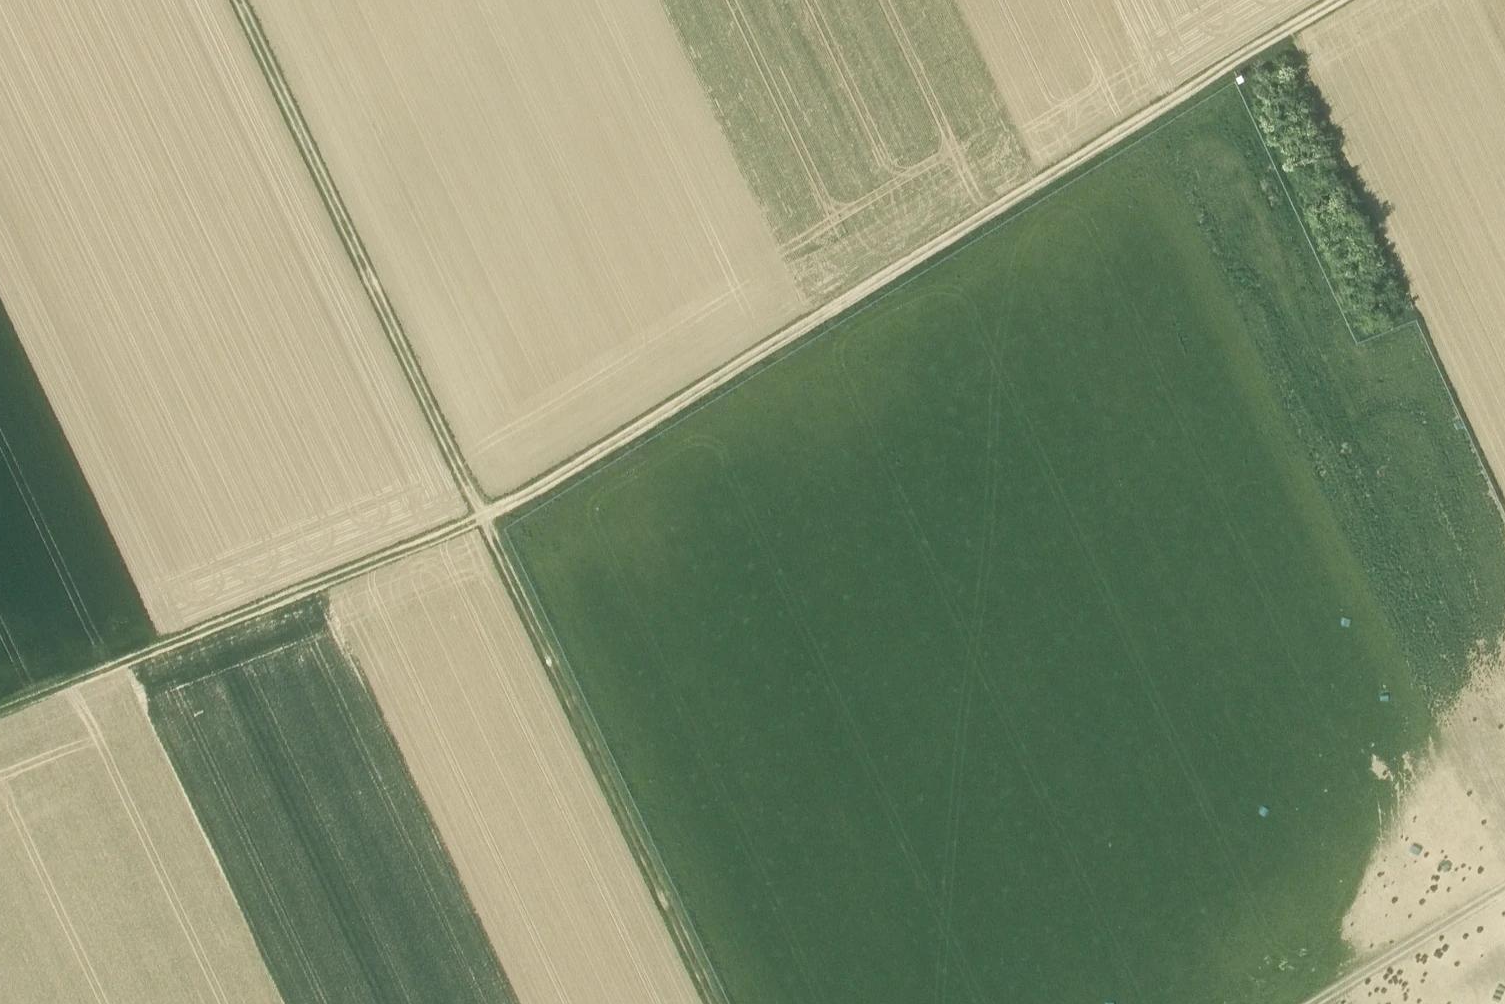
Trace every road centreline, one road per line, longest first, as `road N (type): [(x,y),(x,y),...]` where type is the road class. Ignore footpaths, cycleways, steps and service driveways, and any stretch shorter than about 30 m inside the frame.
road 1 (track): [(1341,0),(484,520),(0,711)]
road 2 (track): [(239,0),(712,1003)]
road 3 (track): [(1314,1003),(1504,888)]

